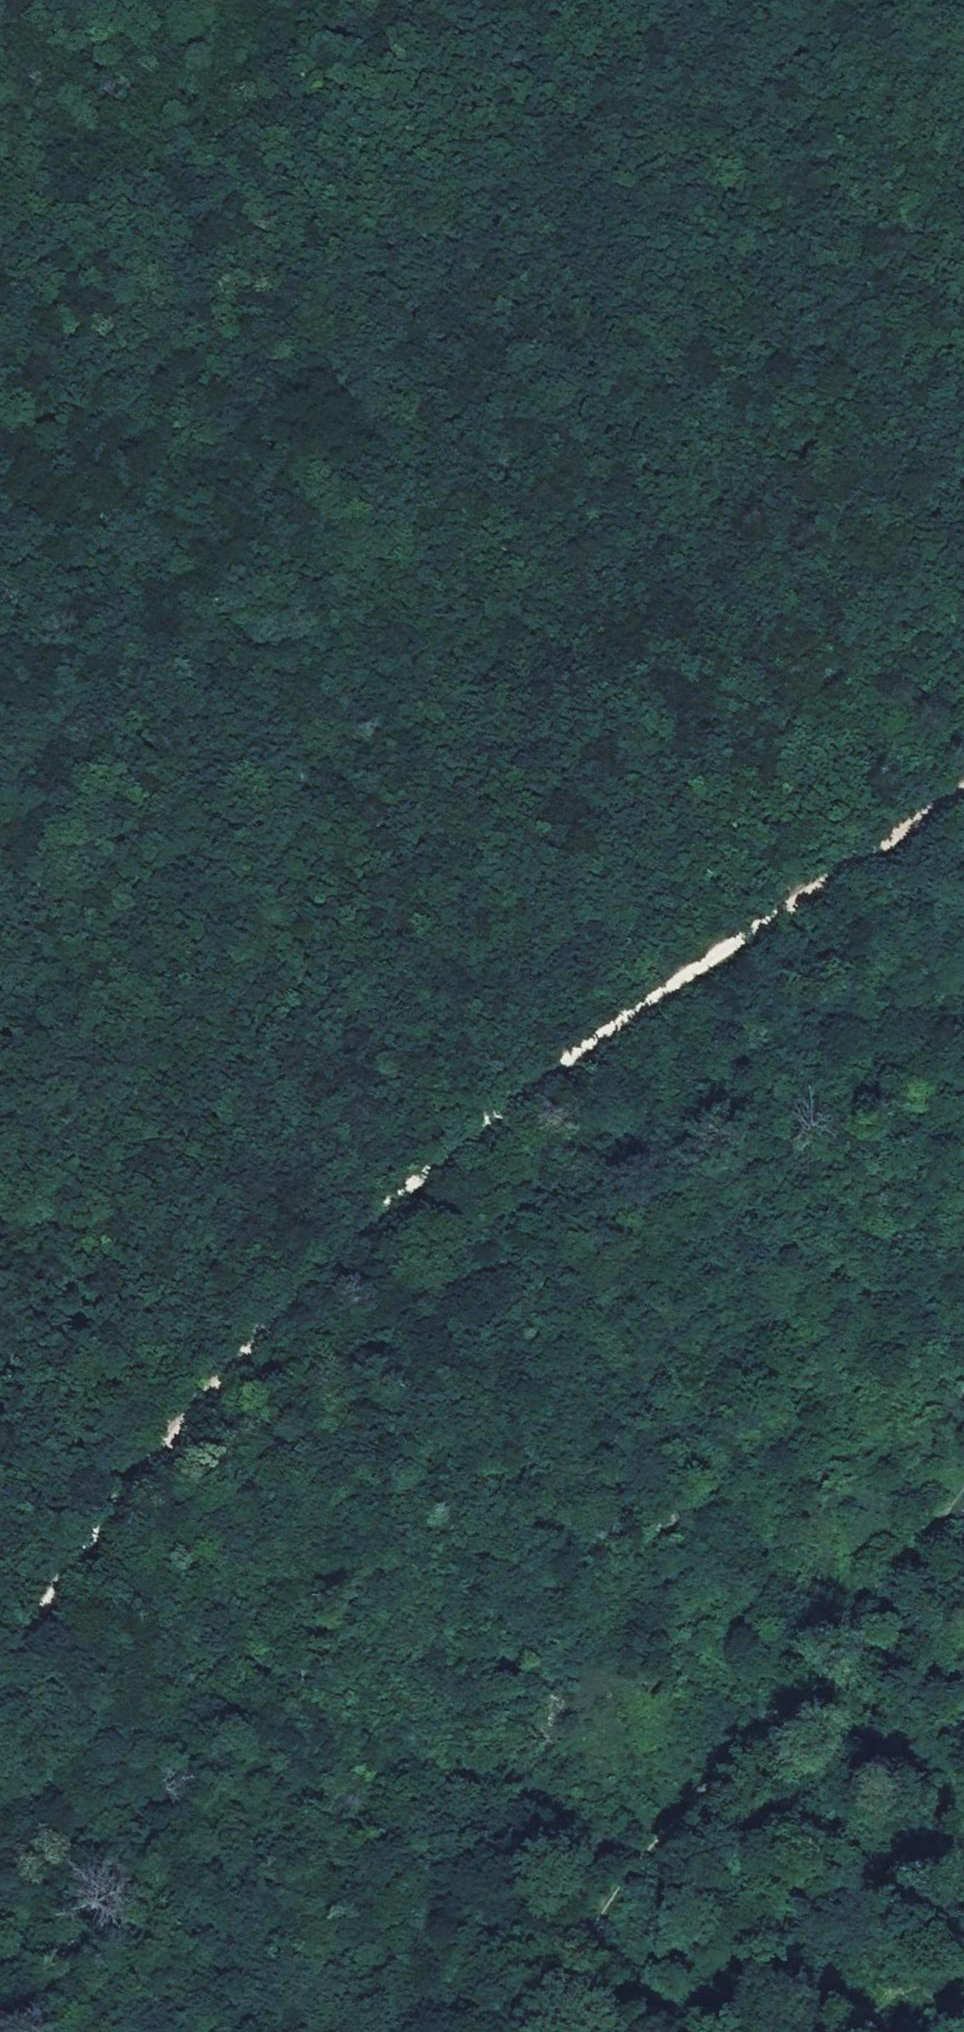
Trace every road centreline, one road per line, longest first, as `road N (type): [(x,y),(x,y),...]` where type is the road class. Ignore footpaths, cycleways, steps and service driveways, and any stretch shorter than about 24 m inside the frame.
road 1 (track): [(963,792),(558,1072),(333,1270),(163,1464),(0,1695)]
road 2 (track): [(963,1474),(807,1658),(655,1863),(561,2031)]
road 3 (track): [(391,0),(0,238)]

